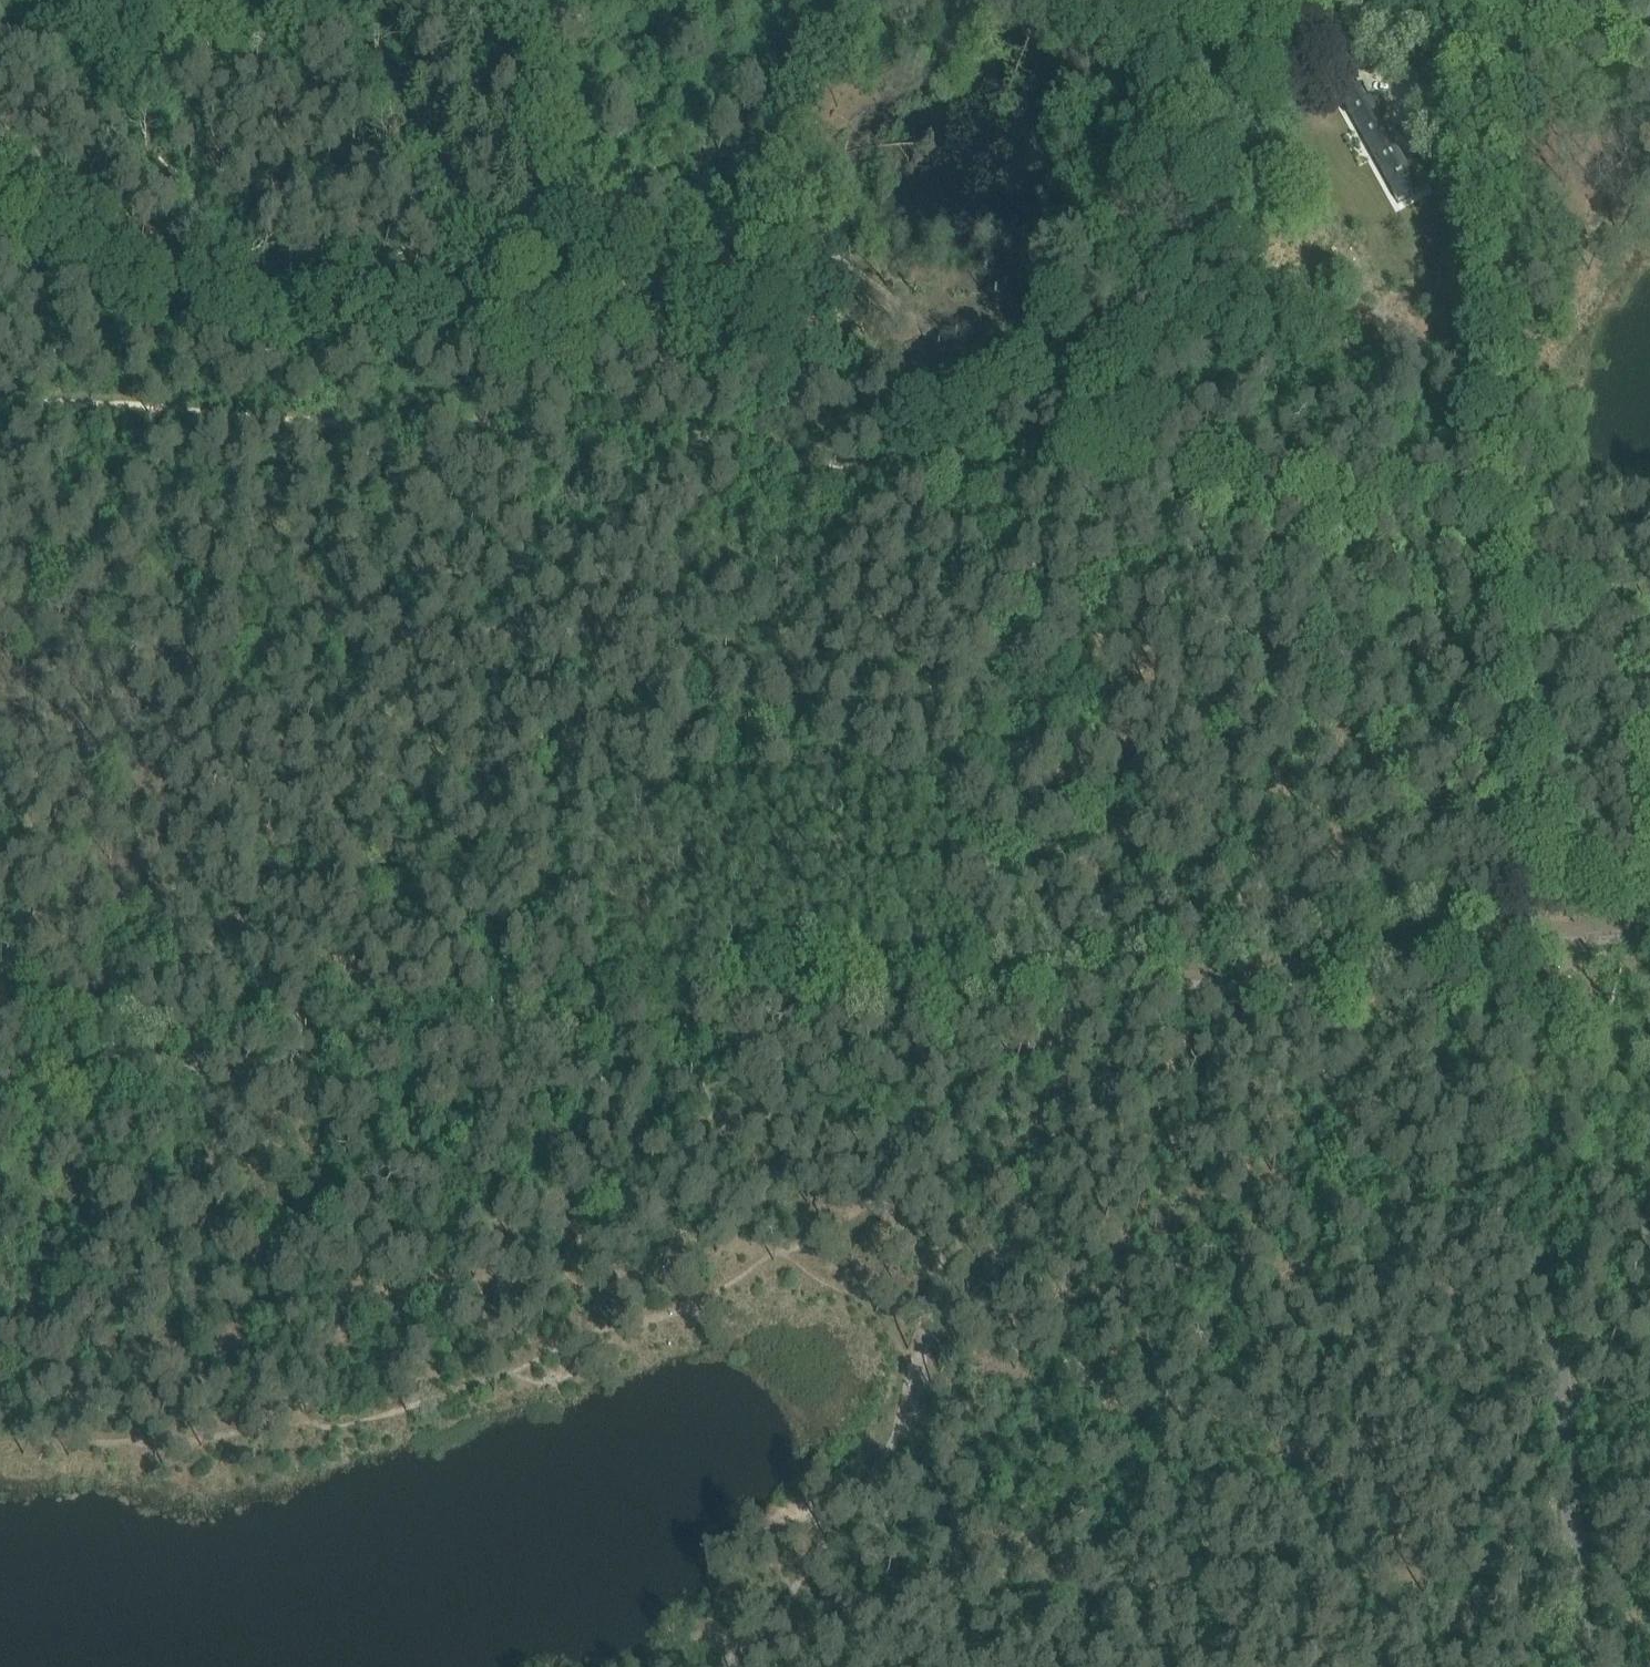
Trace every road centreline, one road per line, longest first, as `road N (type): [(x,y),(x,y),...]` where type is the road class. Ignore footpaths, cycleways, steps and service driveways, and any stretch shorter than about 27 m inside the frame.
road 1 (unclassified): [(1576,1666),(1480,72)]
road 2 (unclassified): [(1480,72),(1649,45)]

